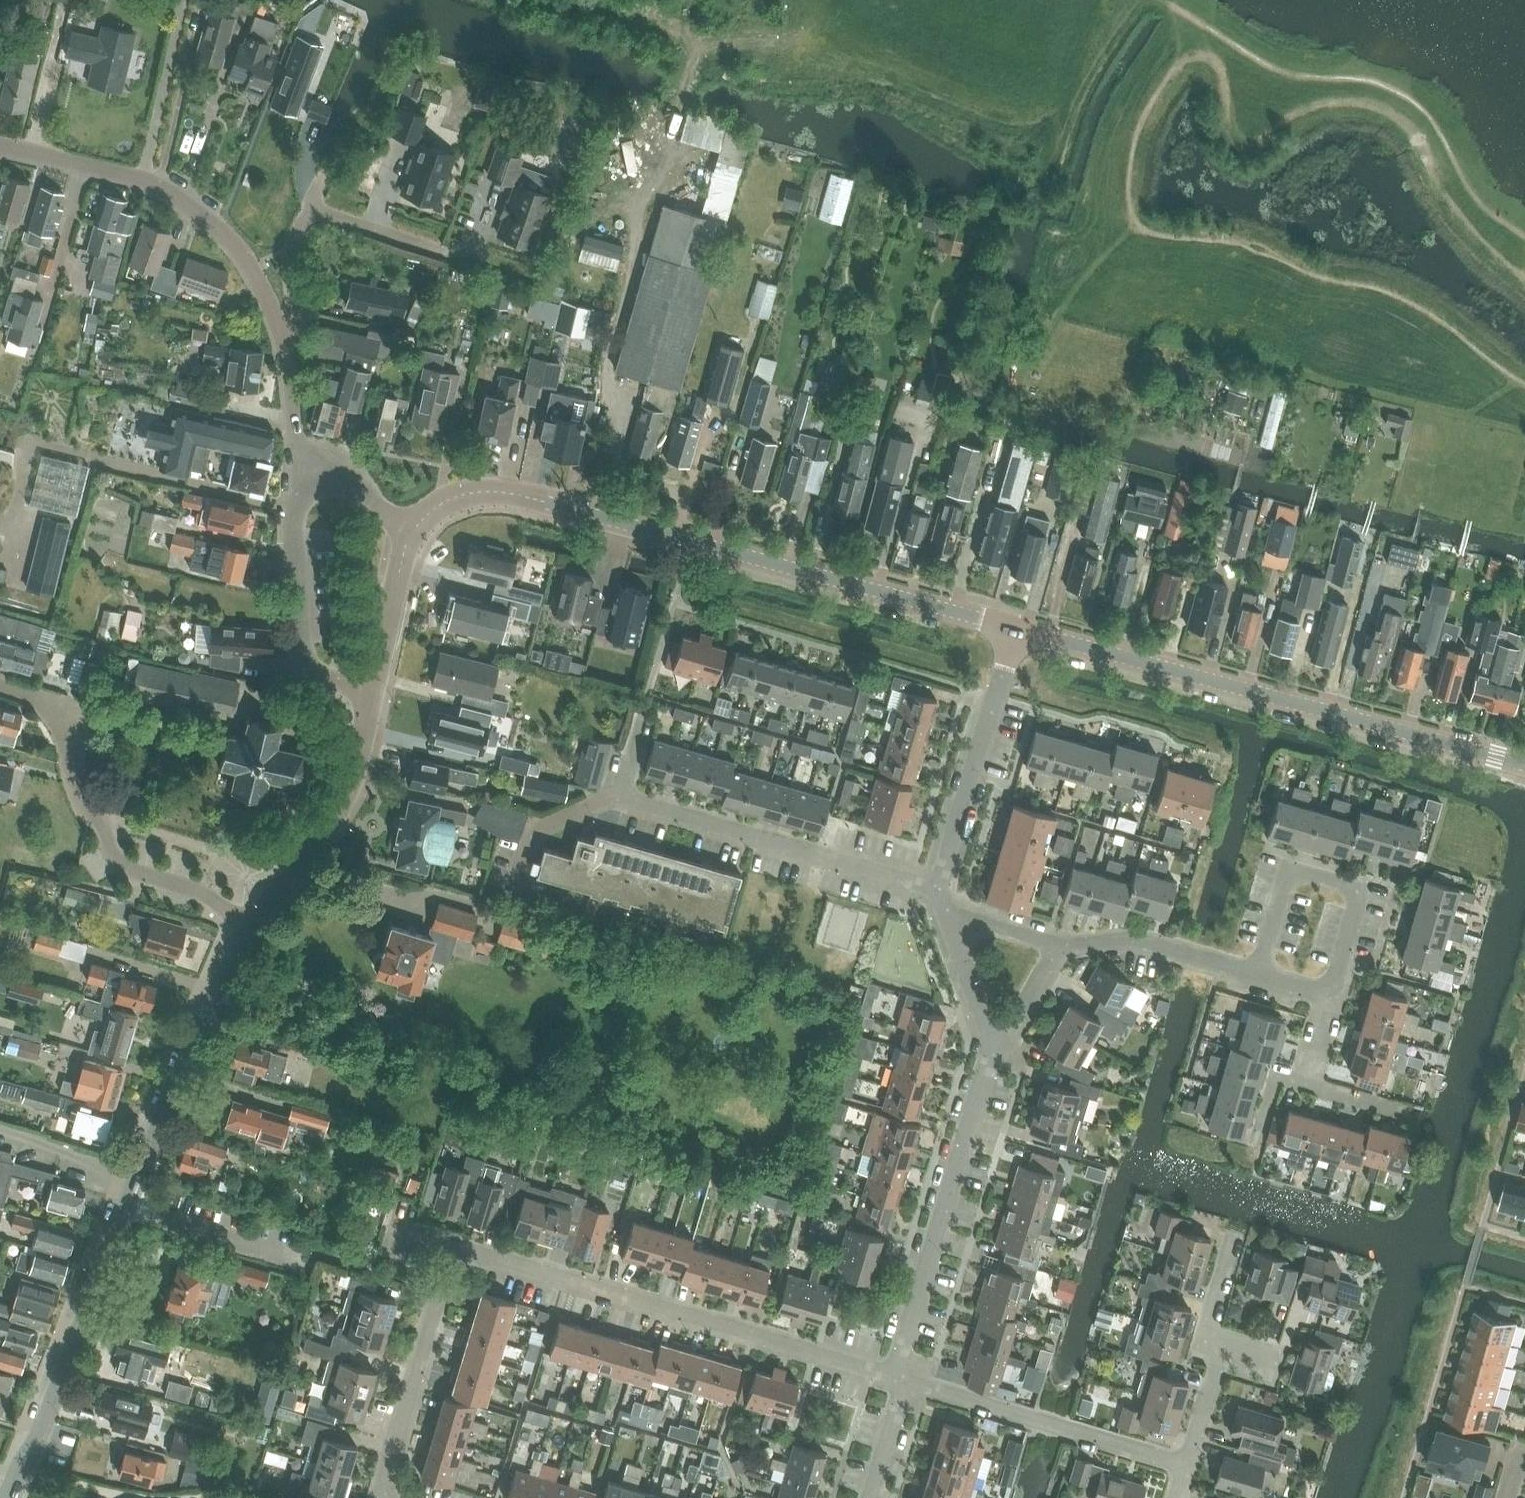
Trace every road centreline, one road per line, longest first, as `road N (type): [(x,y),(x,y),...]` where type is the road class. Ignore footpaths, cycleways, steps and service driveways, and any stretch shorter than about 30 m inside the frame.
road 1 (tertiary): [(1015,630),(500,493),(439,504),(410,534)]
road 2 (tertiary): [(13,1497),(136,1158),(251,924)]
road 3 (tertiary): [(1524,766),(1015,630)]
road 4 (residential): [(893,1378),(456,1248)]
road 5 (residential): [(938,889),(629,800),(643,725)]
road 6 (residential): [(285,350),(251,270),(192,206),(144,179),(0,145)]
road 7 (residential): [(251,924),(200,890),(114,865),(84,820),(58,721),(39,701),(0,689)]
road 8 (residential): [(893,1378),(992,1048)]
road 9 (residential): [(285,350),(298,229),(309,213),(473,259)]
road 10 (residential): [(905,1382),(1188,1468)]
road 11 (residential): [(371,692),(324,678),(302,648),(293,535),(300,449)]
road 12 (residential): [(1330,996),(1357,897),(1348,885),(1301,872),(1287,879),(1258,975)]
road 13 (residential): [(938,889),(1015,630)]
road 14 (tertiary): [(251,924),(338,805),(371,692)]
road 15 (residential): [(384,1497),(456,1248)]
road 16 (residential): [(1258,975),(1134,939),(1056,946)]
road 17 (tertiary): [(371,692),(410,534)]
road 18 (residential): [(992,1048),(947,915)]
road 19 (residential): [(410,534),(300,449)]
road 20 (residential): [(1188,1468),(1225,1345)]
road 21 (residential): [(992,1048),(1056,946)]
road 22 (residential): [(1231,1247),(1202,1339),(1225,1345)]
road 23 (residential): [(872,1497),(905,1382)]

